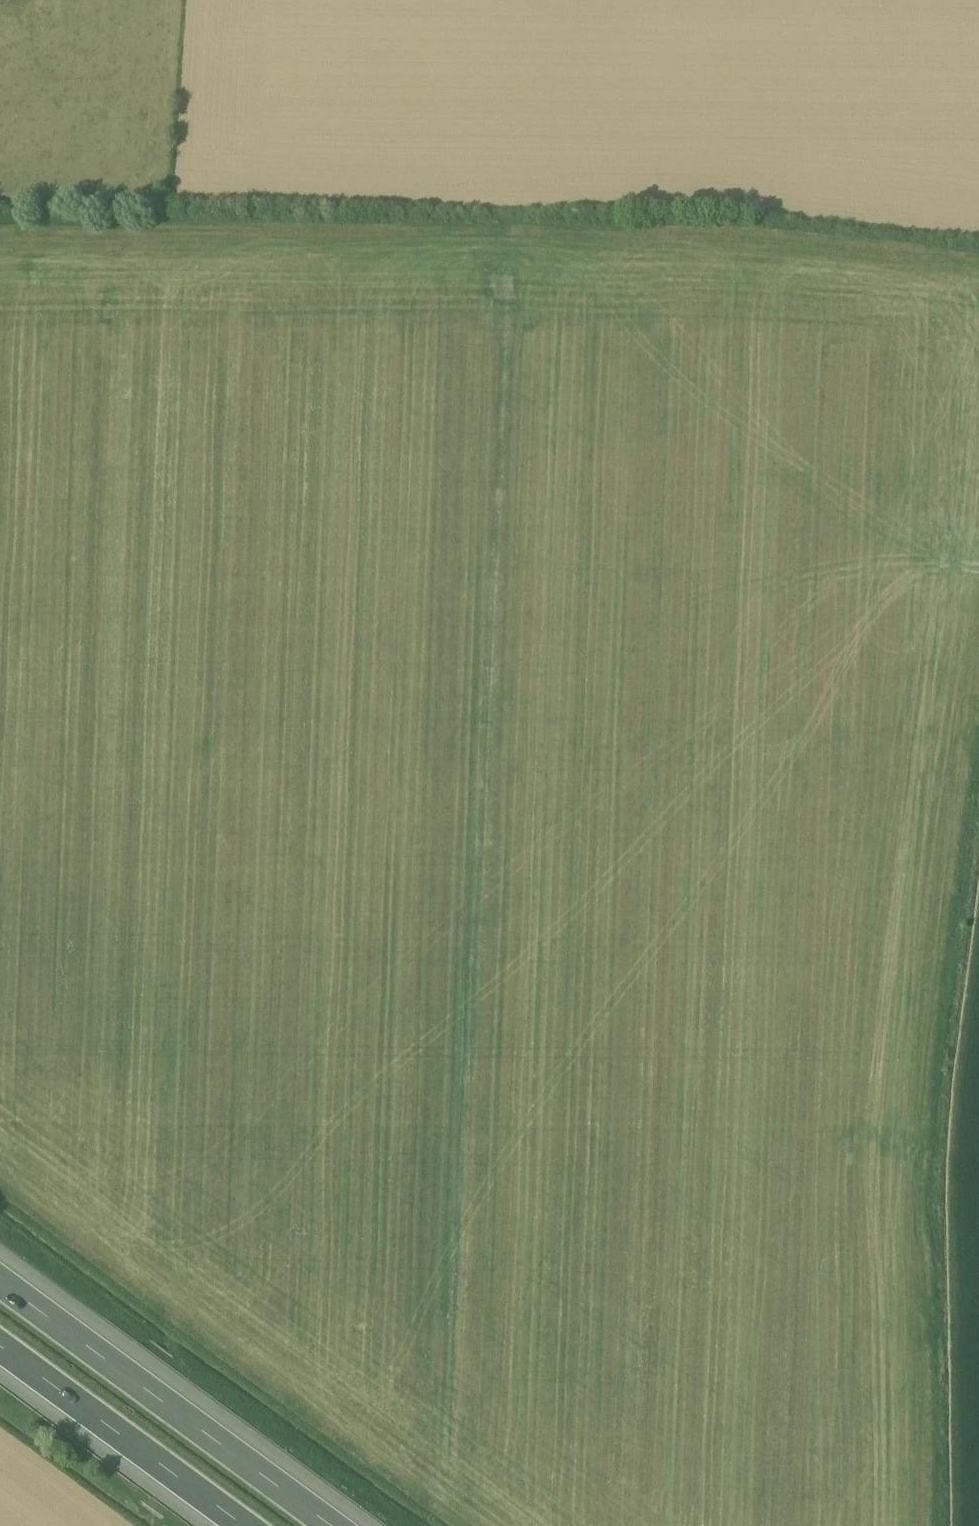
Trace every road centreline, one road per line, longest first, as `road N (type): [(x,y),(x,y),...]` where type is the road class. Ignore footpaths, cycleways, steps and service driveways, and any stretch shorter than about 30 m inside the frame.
road 1 (motorway): [(348,1525),(0,1265)]
road 2 (motorway): [(0,1335),(254,1525)]

